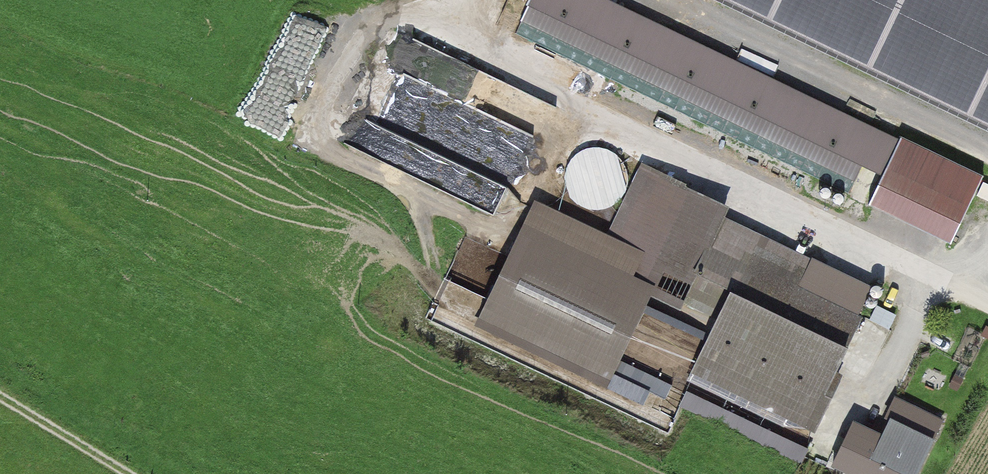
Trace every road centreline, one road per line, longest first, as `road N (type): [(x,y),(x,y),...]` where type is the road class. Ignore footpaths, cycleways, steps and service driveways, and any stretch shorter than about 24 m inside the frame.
road 1 (track): [(987,314),(463,60),(450,0)]
road 2 (track): [(0,371),(167,473)]

